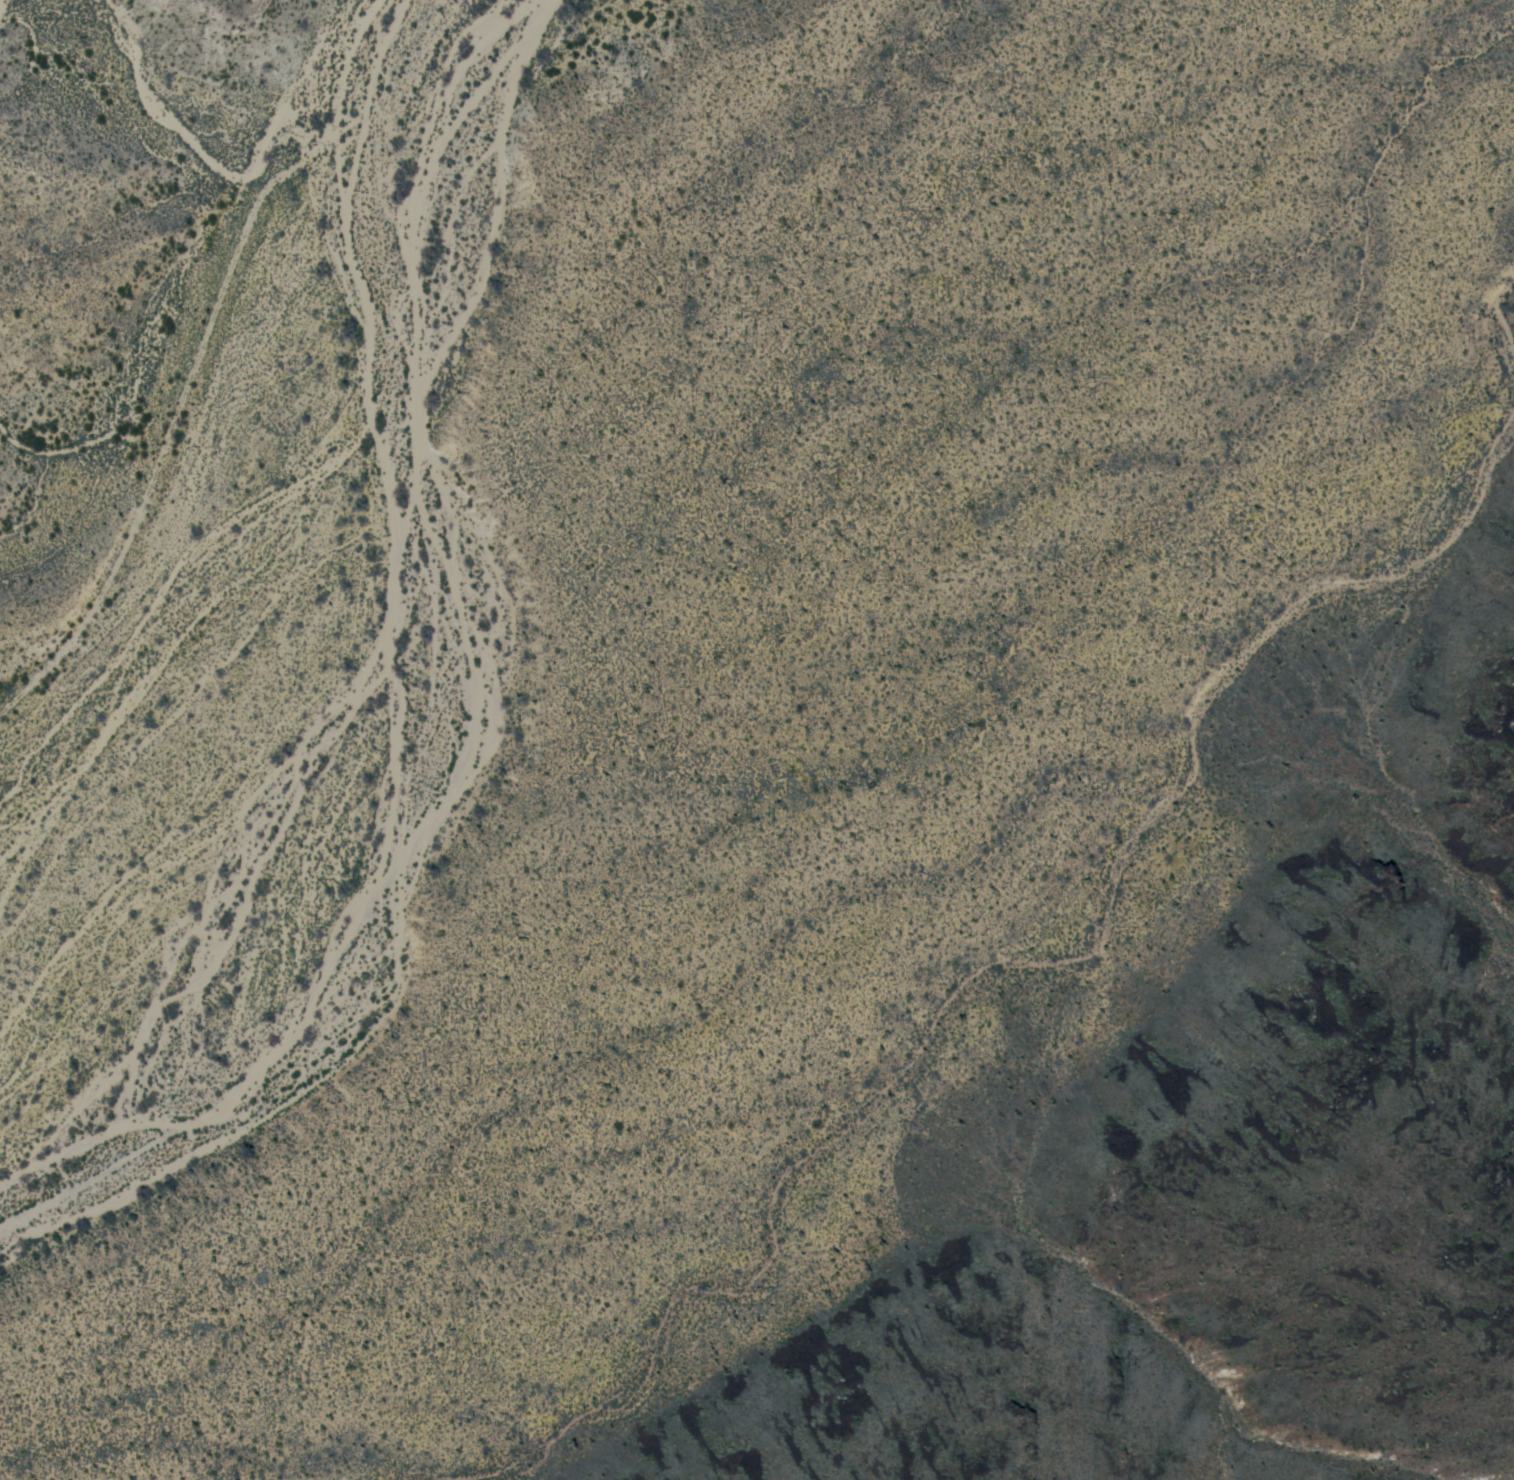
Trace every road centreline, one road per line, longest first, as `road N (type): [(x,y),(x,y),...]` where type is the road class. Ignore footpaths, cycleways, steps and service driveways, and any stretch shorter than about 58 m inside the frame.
road 1 (track): [(0,729),(88,615),(205,312),(231,212),(257,176),(273,103),(309,40),(356,0)]

